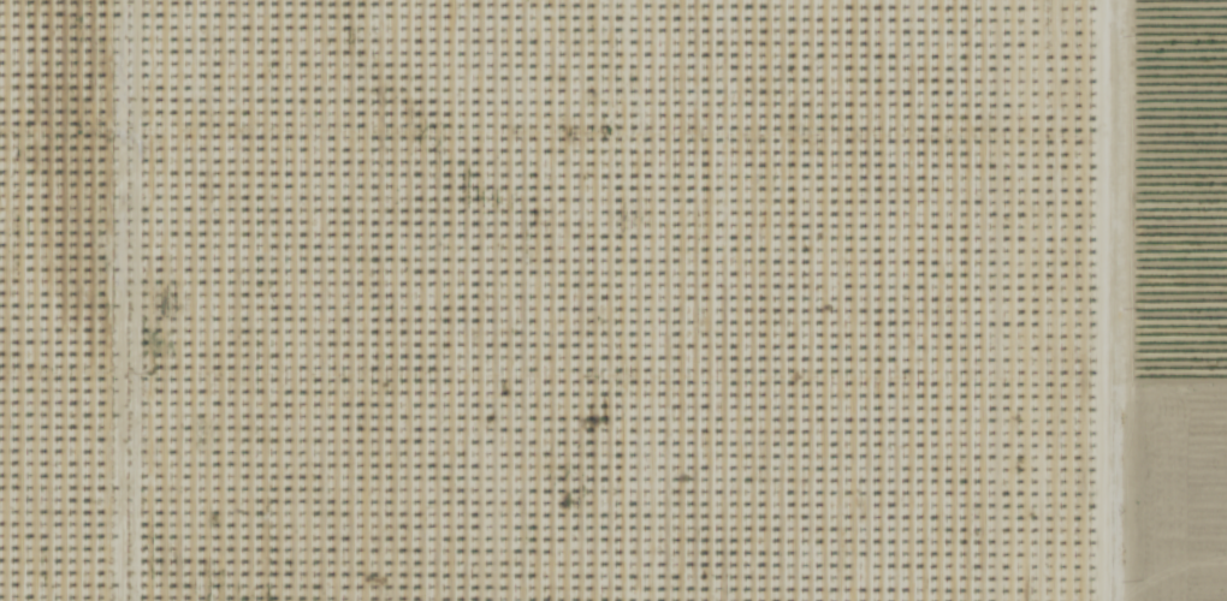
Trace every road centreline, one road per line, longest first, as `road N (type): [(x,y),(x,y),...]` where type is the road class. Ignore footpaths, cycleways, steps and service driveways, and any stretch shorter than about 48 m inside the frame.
road 1 (track): [(1109,600),(1105,0)]
road 2 (track): [(110,0),(108,600)]

